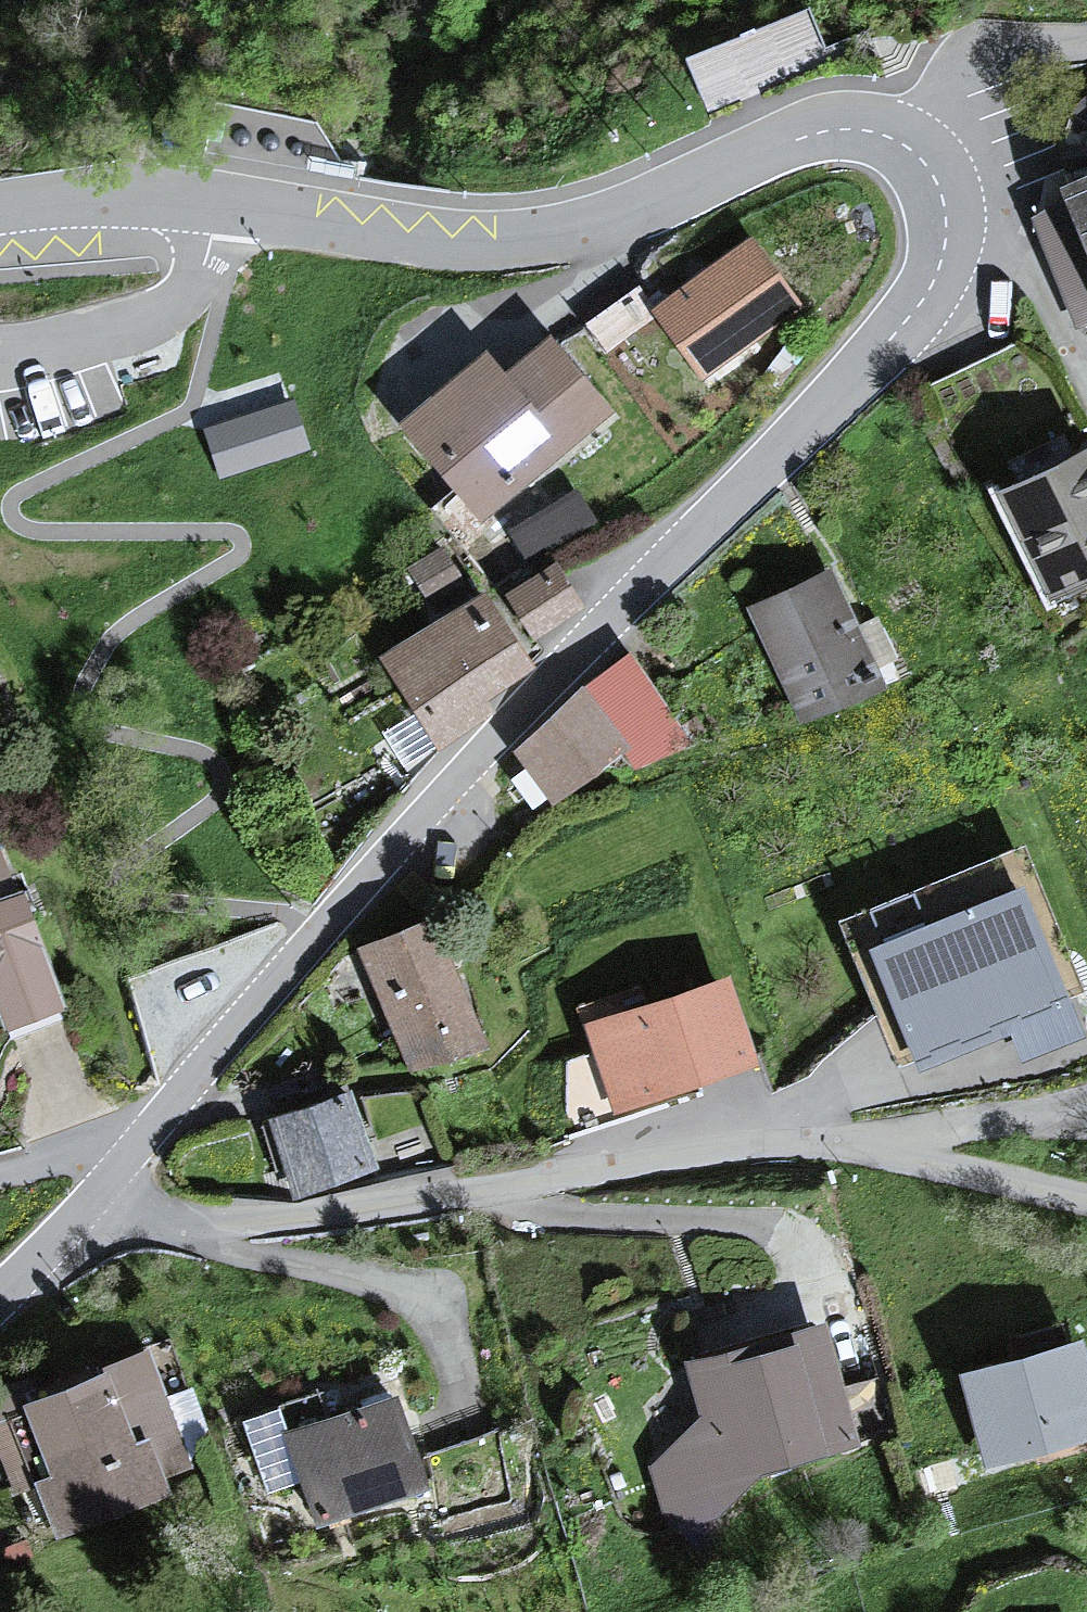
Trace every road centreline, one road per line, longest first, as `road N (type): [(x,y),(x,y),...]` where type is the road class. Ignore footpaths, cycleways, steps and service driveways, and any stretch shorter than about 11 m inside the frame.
road 1 (tertiary): [(215,208),(404,234),(566,235),(657,207),(800,139),(858,129),(892,138),(921,160),(939,190),(946,231),(936,278),(905,323),(475,759),(135,1149)]
road 2 (residential): [(855,1146),(176,1229),(112,1176)]
road 3 (residential): [(215,208),(204,266),(179,301),(115,334),(0,350)]
road 4 (residential): [(1086,1203),(855,1146)]
road 5 (residential): [(855,1146),(1086,1102)]
road 6 (tertiary): [(0,207),(95,197),(215,208)]
road 7 (tertiary): [(112,1176),(0,1296)]
road 8 (residential): [(135,1149),(119,1141),(0,1179)]

